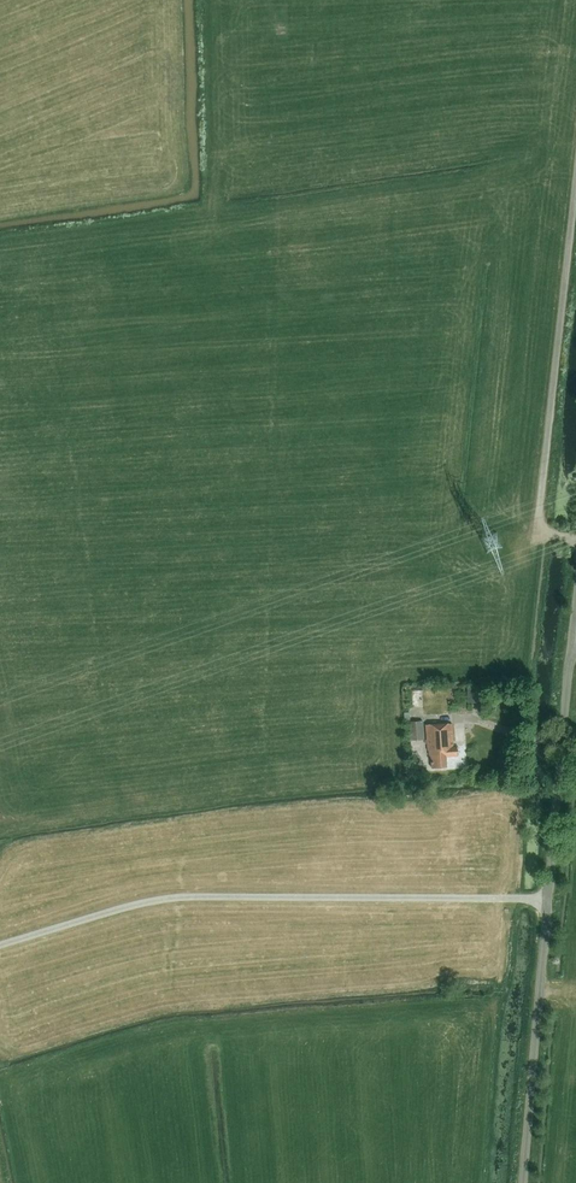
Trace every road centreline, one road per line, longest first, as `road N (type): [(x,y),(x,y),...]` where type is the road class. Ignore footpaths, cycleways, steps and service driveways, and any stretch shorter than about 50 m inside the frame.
road 1 (unclassified): [(548,898),(168,898),(0,944)]
road 2 (unclassified): [(575,535),(548,533),(544,509),(575,224)]
road 3 (unclassified): [(521,1182),(548,898)]
road 4 (unclassified): [(572,632),(548,898)]

